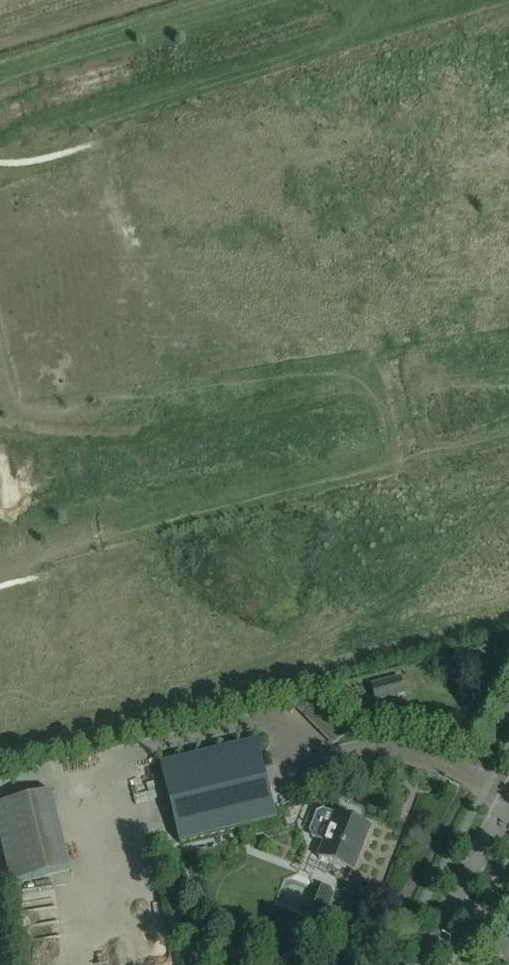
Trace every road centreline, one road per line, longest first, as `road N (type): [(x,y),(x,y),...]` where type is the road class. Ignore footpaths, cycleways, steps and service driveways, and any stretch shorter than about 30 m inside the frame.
road 1 (tertiary): [(419,964),(508,796)]

